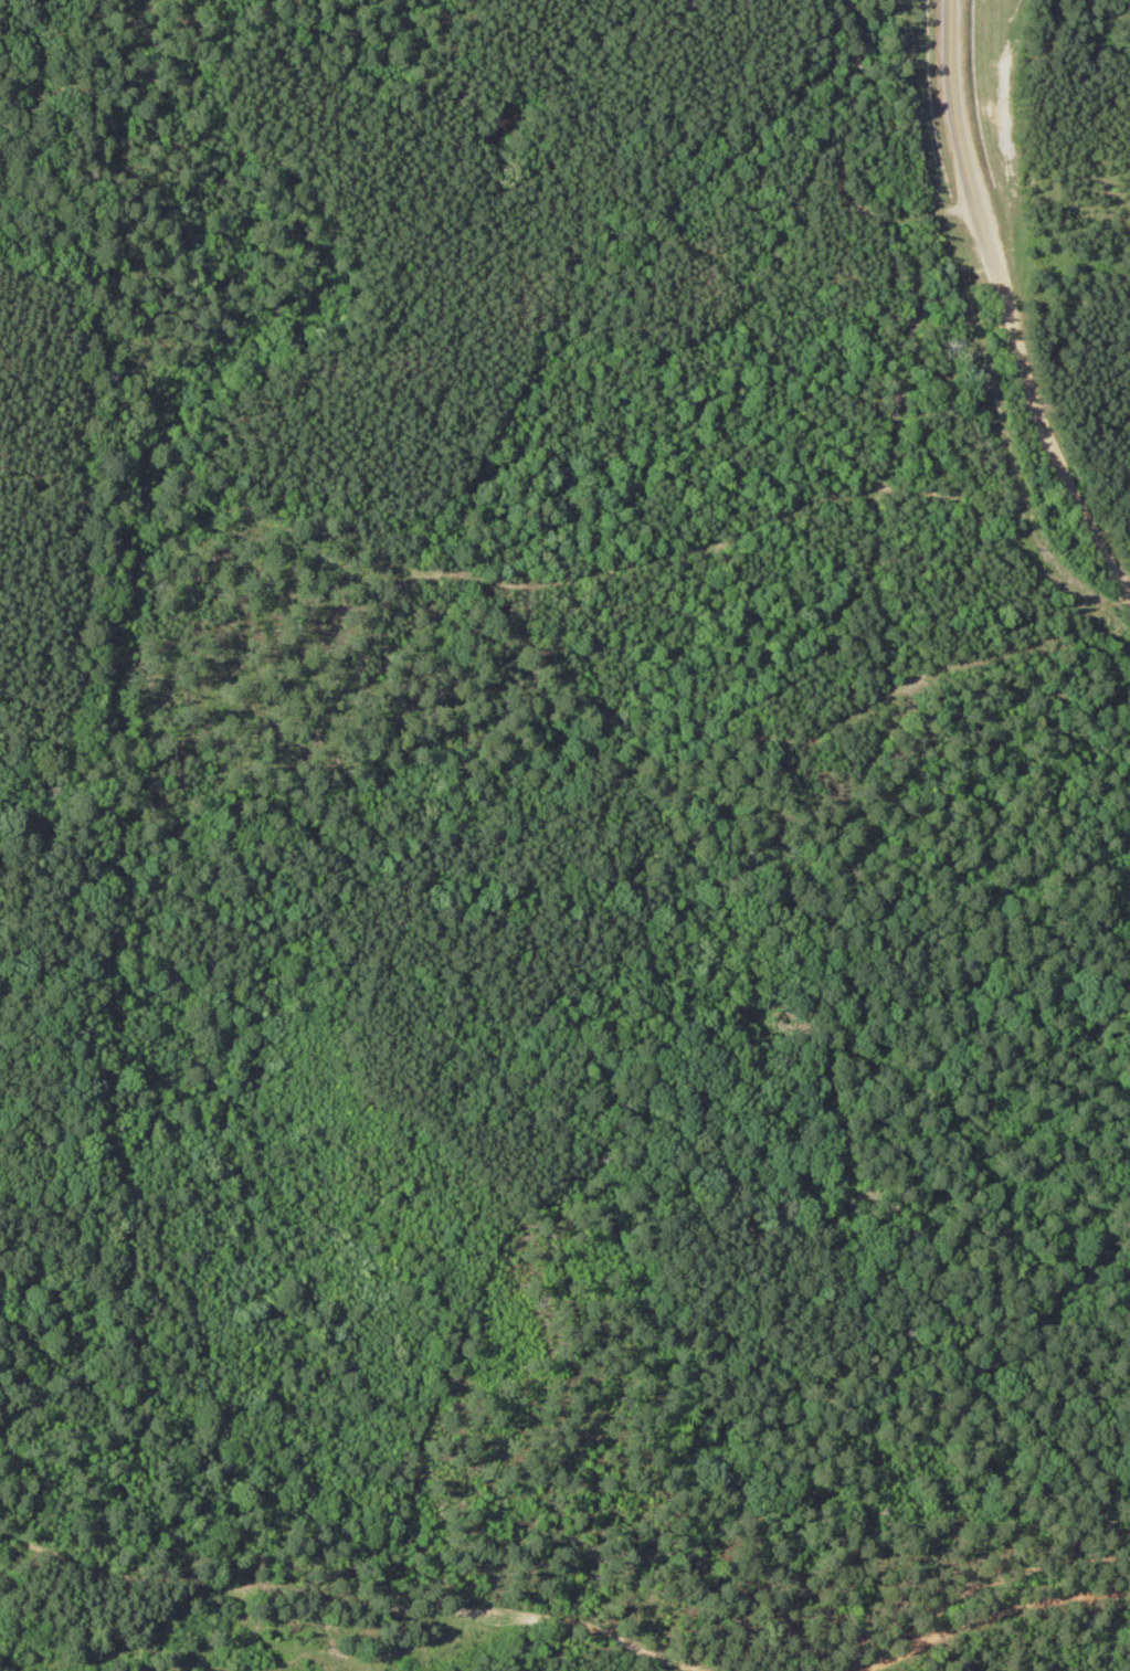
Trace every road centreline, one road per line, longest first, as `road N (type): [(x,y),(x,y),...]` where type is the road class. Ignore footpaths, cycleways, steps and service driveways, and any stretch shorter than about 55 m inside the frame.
road 1 (residential): [(1129,605),(1060,479),(1023,376),(948,103),(944,0)]

